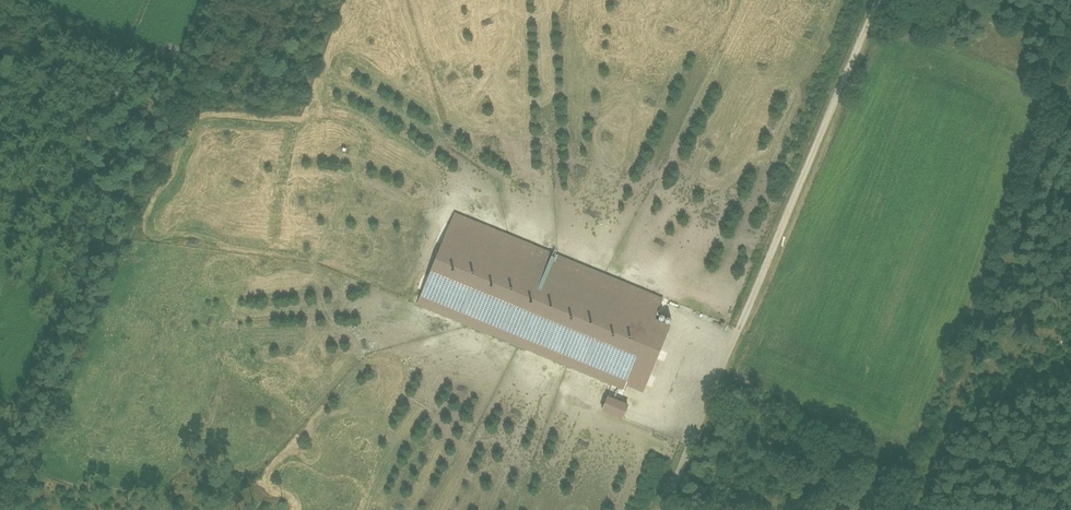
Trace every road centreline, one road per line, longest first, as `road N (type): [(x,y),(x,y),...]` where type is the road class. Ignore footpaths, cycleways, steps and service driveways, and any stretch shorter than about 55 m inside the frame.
road 1 (track): [(662,509),(880,0)]

